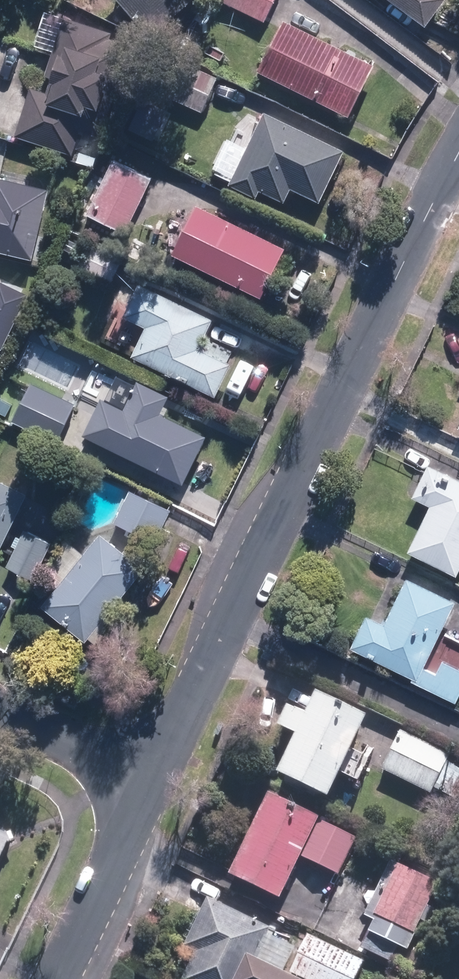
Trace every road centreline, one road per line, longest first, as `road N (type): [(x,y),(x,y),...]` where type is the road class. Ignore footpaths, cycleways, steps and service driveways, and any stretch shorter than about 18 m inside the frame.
road 1 (tertiary): [(151,780),(458,149)]
road 2 (tertiary): [(56,978),(151,780)]
road 3 (residential): [(0,707),(151,780)]

